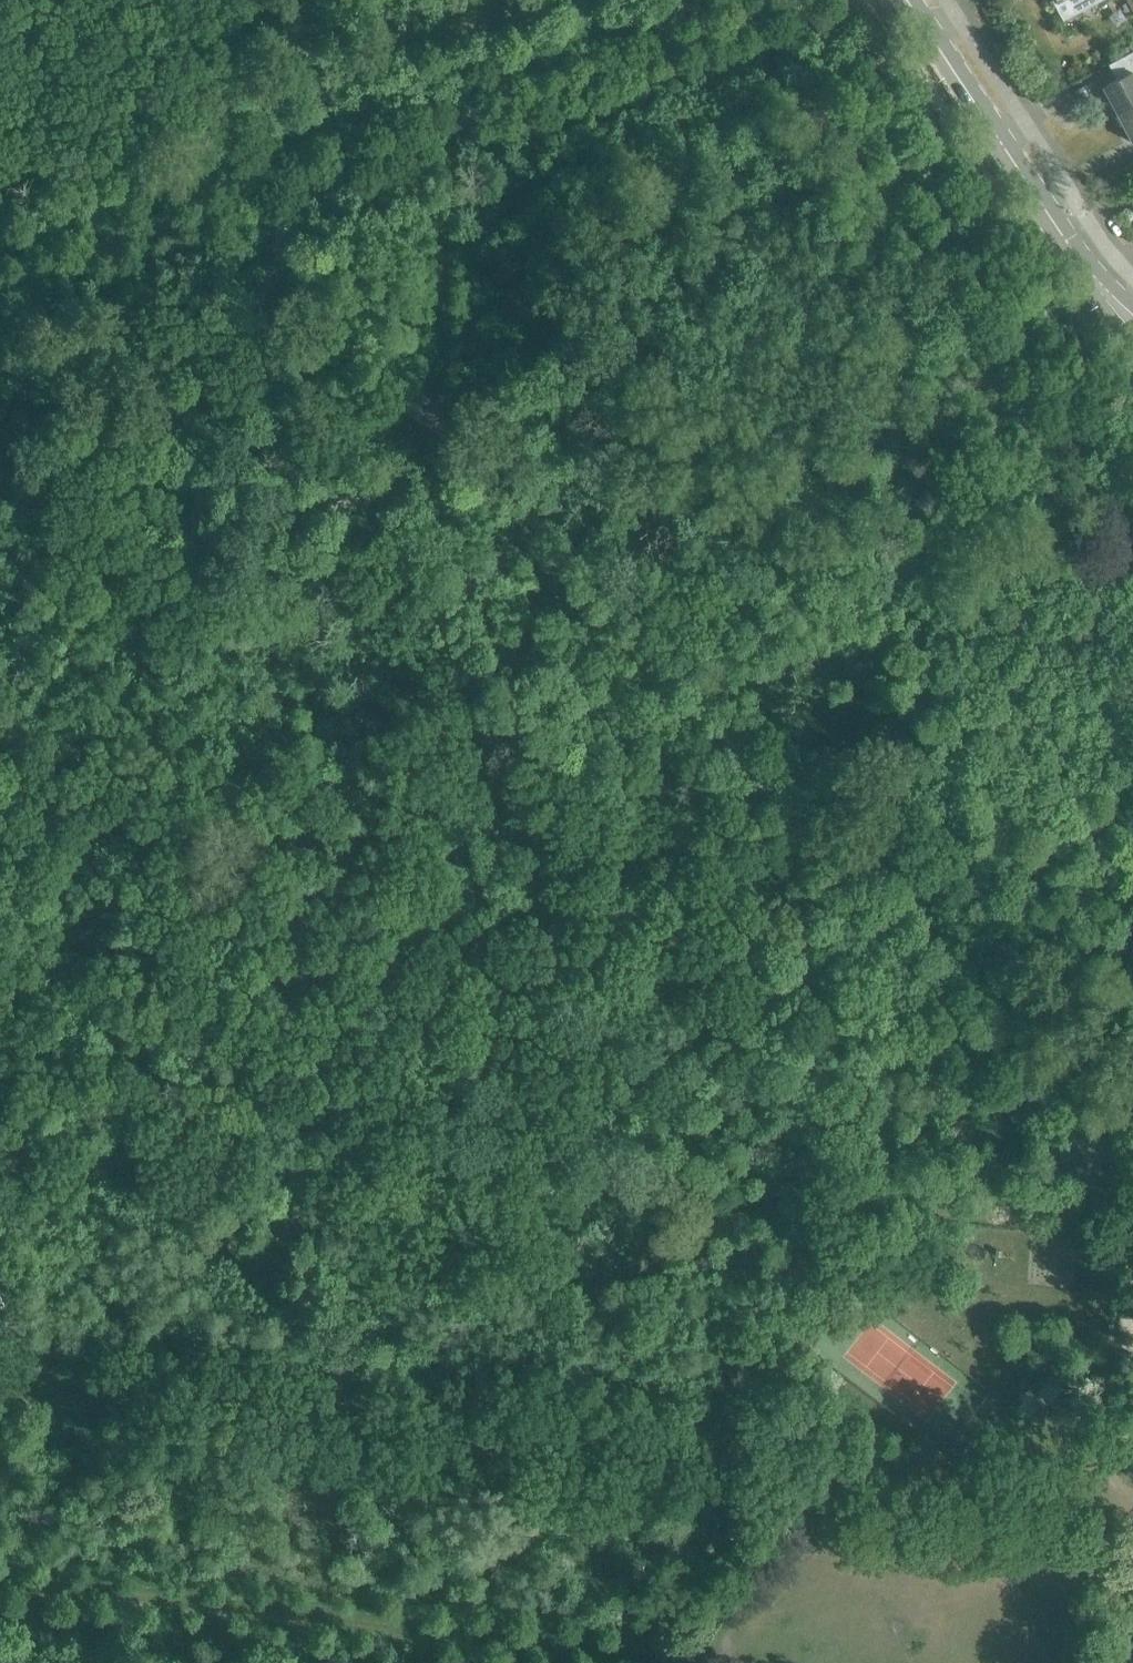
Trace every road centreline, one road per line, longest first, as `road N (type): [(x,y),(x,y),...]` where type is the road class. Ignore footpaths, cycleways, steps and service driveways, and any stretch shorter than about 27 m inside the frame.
road 1 (unclassified): [(0,289),(802,0)]
road 2 (tertiary): [(1076,256),(906,0)]

